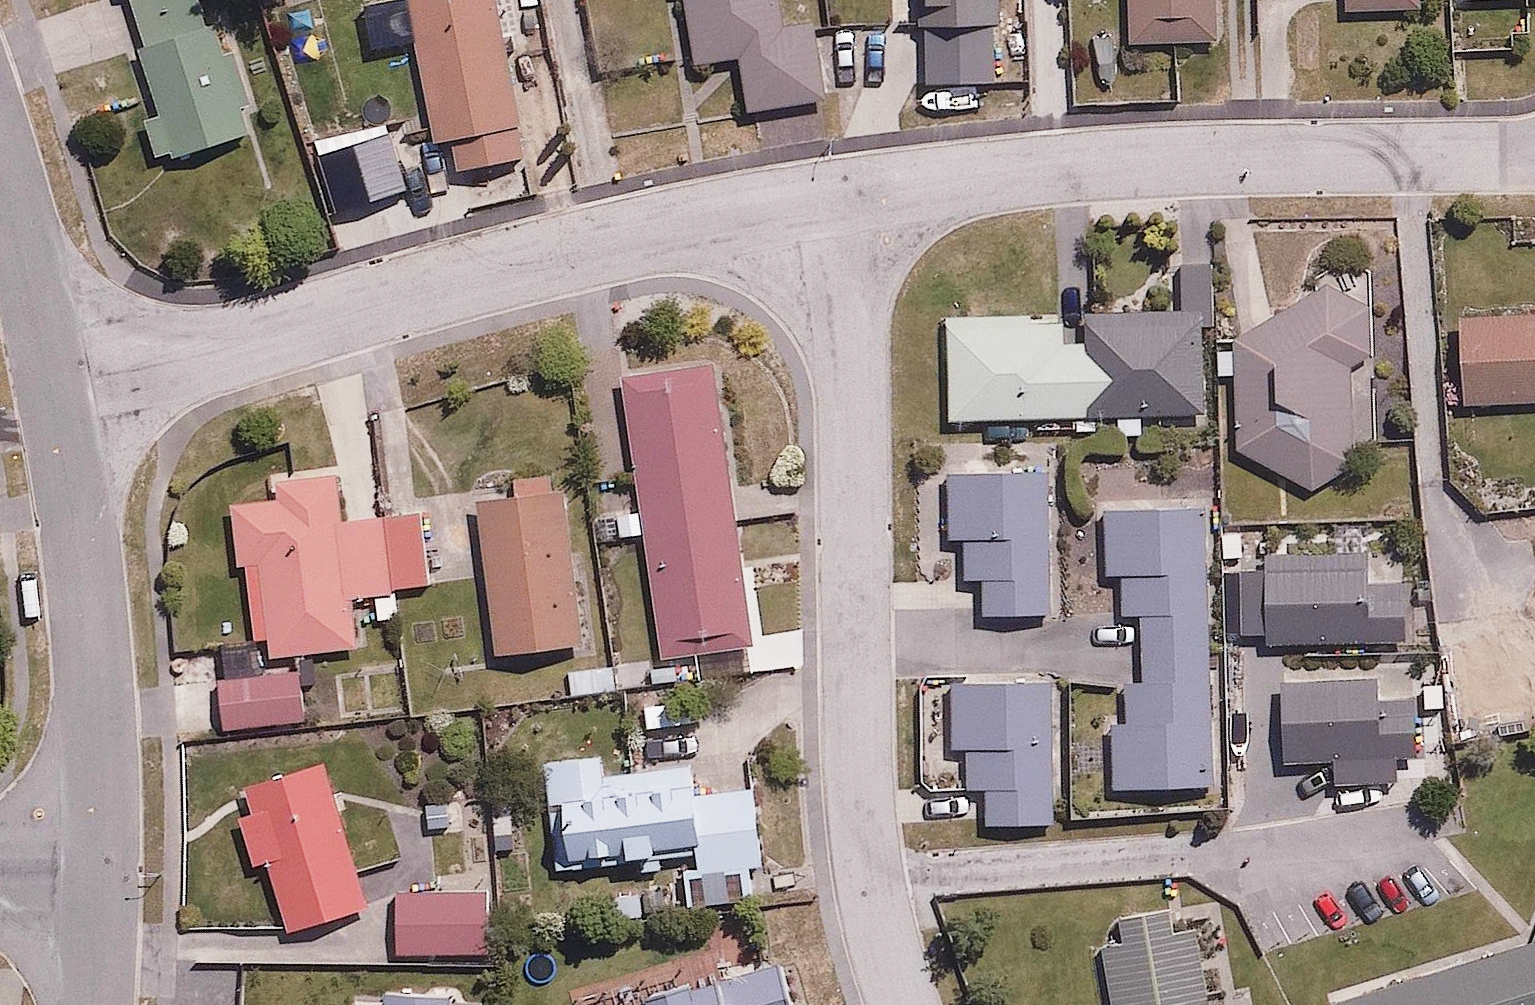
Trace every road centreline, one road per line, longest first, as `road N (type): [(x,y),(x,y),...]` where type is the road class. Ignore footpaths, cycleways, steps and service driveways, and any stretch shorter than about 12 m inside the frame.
road 1 (residential): [(836,203),(854,787),(861,856),(907,1004)]
road 2 (residential): [(62,373),(836,203)]
road 3 (residential): [(836,203),(1060,166),(1534,148)]
road 4 (residential): [(62,373),(92,601),(97,866)]
road 5 (residential): [(0,147),(62,373)]
road 6 (residential): [(97,866),(93,1004)]

